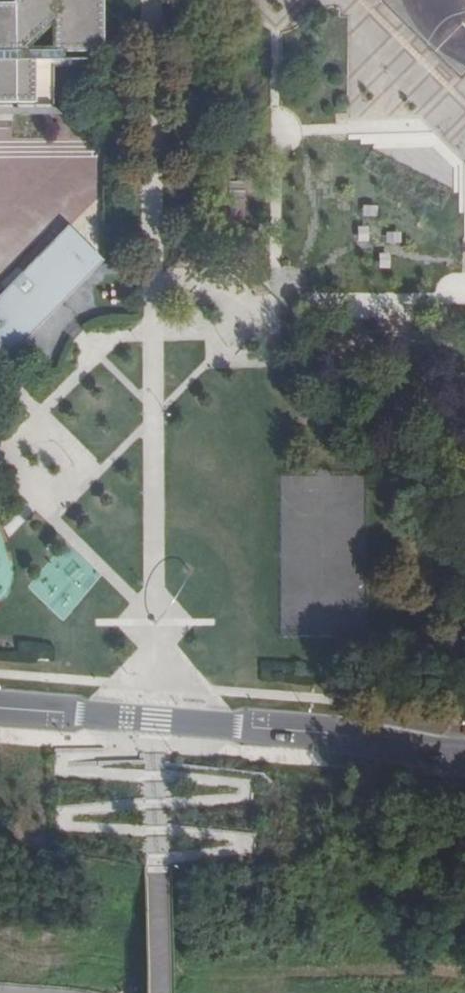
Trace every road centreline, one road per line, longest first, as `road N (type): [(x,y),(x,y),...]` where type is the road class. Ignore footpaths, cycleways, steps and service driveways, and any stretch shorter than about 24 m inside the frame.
road 1 (residential): [(0,708),(250,726),(464,756)]

